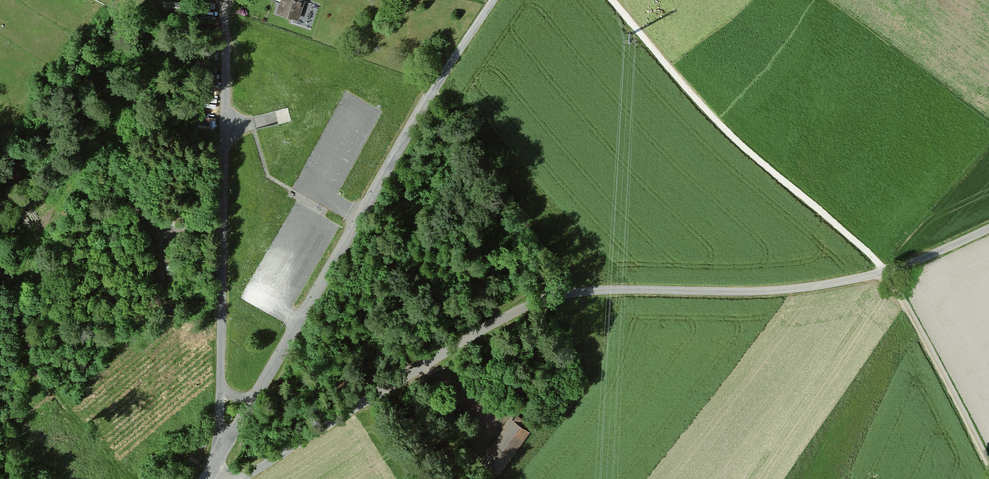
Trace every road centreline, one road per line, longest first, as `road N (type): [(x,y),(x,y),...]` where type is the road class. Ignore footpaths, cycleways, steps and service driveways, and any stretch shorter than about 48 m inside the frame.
road 1 (tertiary): [(236,478),(520,309),(608,289),(790,290),(874,274),(988,228)]
road 2 (unclassified): [(493,0),(207,478)]
road 3 (track): [(615,0),(668,65),(884,271)]

